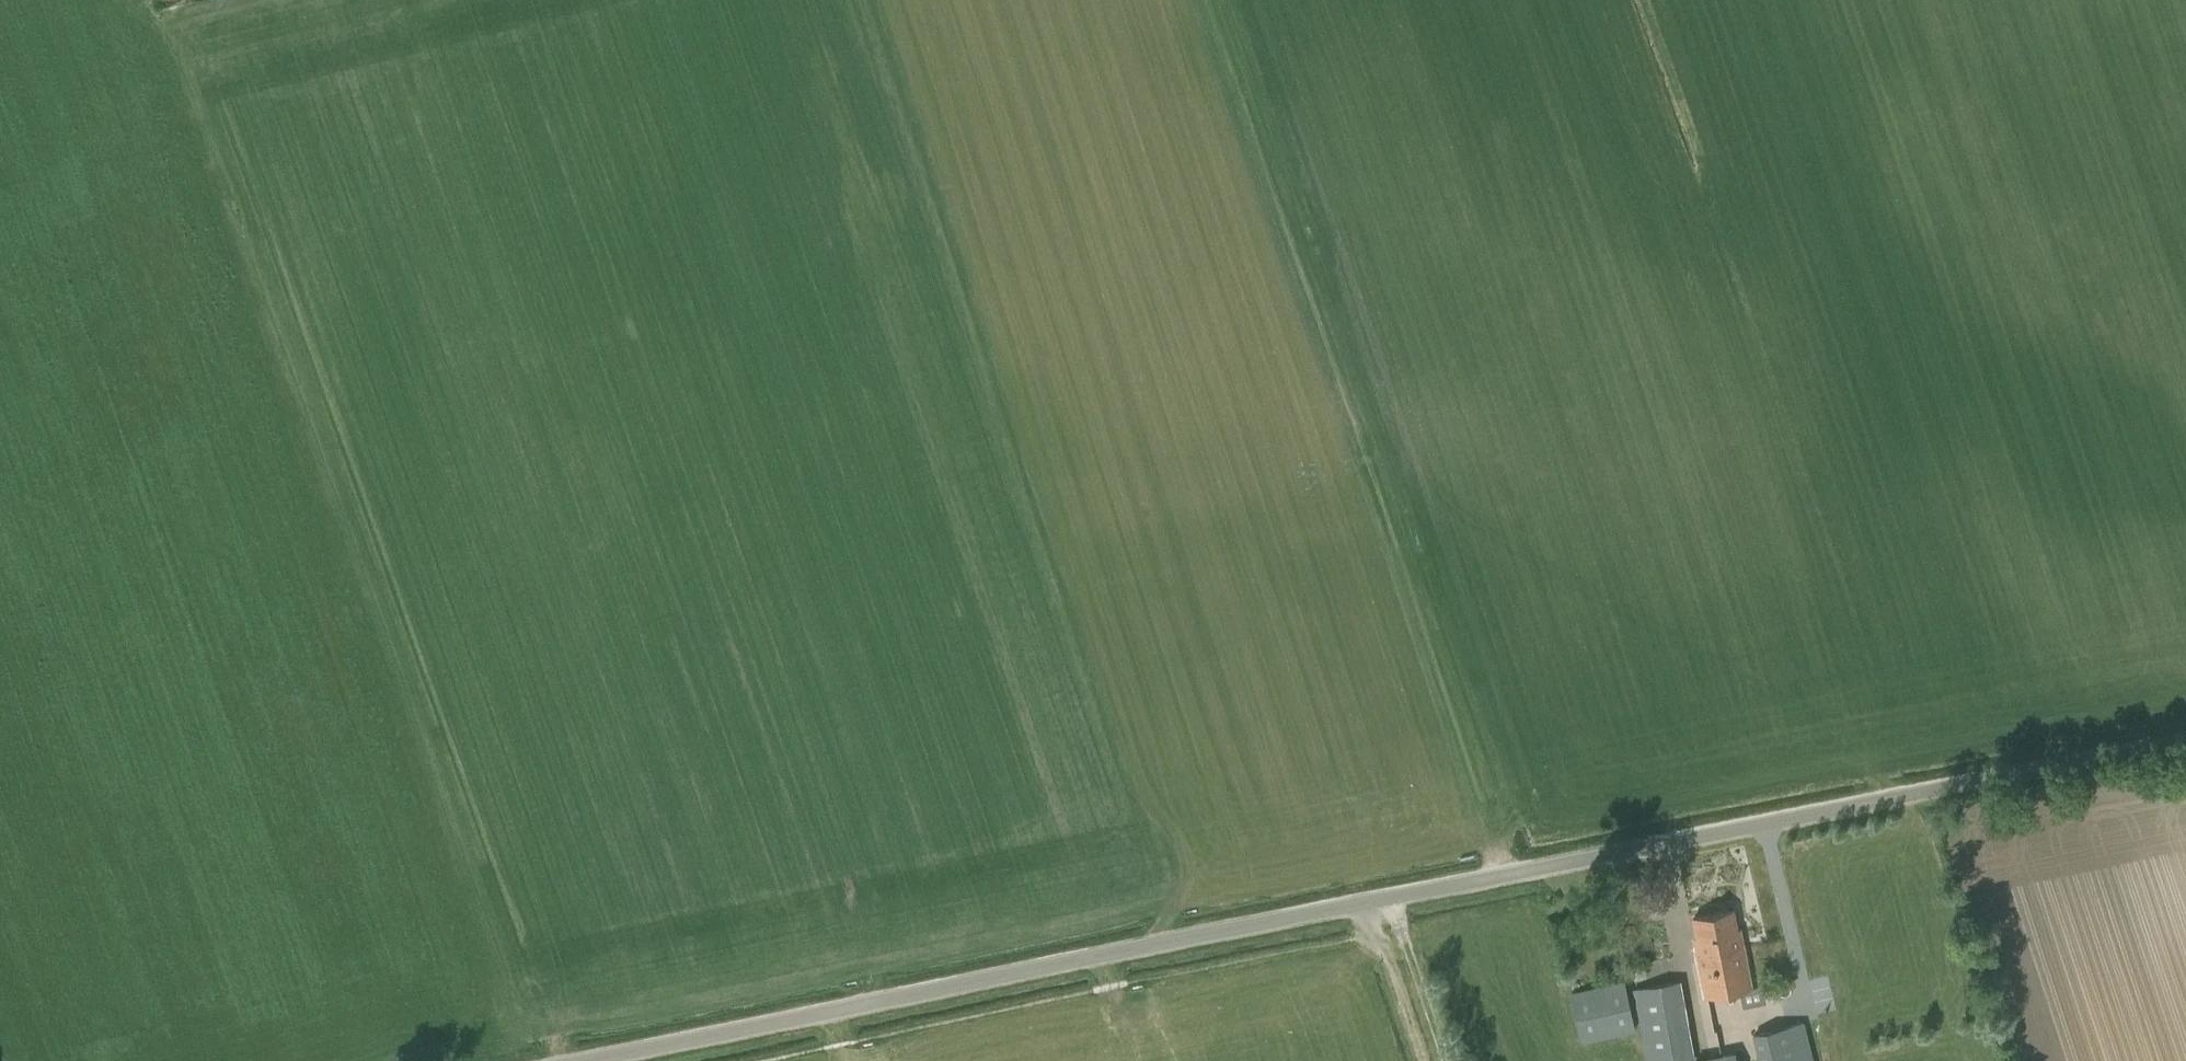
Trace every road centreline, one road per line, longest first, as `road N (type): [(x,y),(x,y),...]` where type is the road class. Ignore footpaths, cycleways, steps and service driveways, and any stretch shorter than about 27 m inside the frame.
road 1 (unclassified): [(588,1060),(2185,743)]

